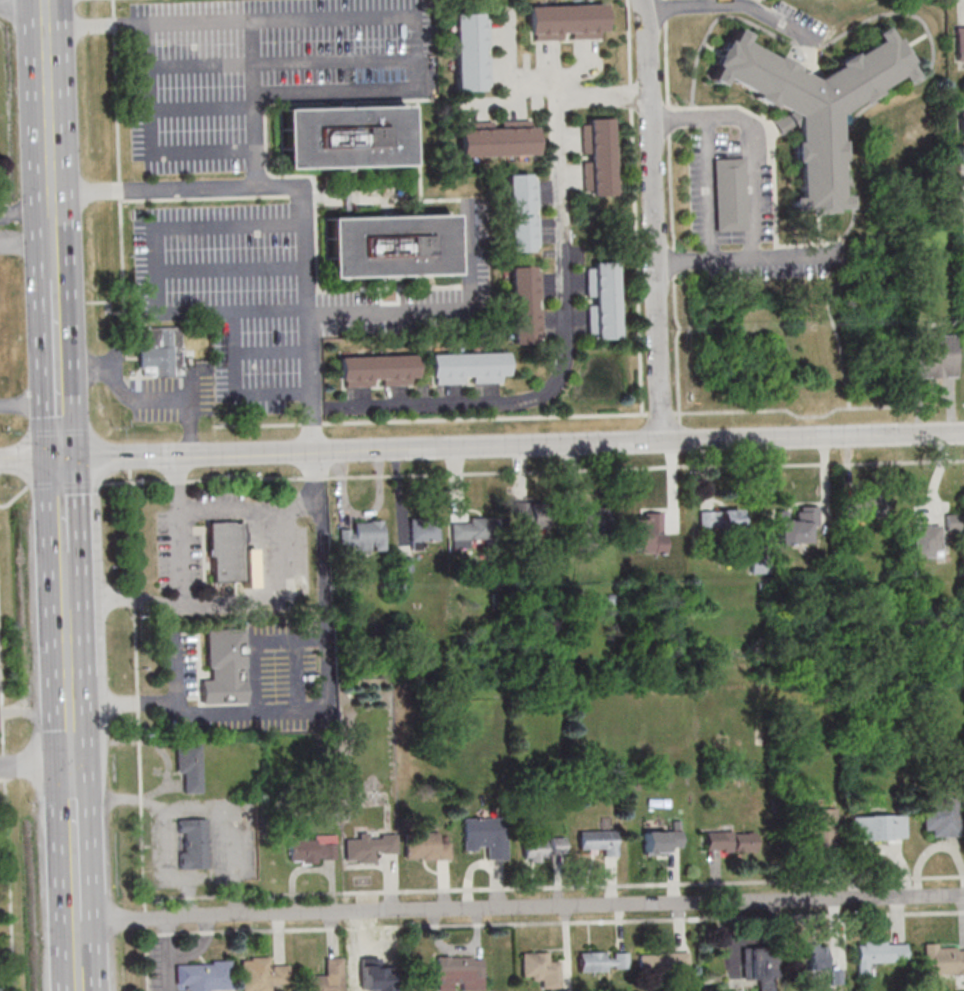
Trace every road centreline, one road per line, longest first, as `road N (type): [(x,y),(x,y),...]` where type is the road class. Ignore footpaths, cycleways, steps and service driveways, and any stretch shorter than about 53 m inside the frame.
road 1 (tertiary): [(0,461),(963,434)]
road 2 (residential): [(963,896),(78,918)]
road 3 (residential): [(640,0),(662,444)]
road 4 (secondary): [(45,0),(52,222)]
road 5 (secondary): [(54,280),(62,459)]
road 6 (secondary): [(68,599),(73,765)]
road 7 (secondary): [(73,765),(78,918)]

